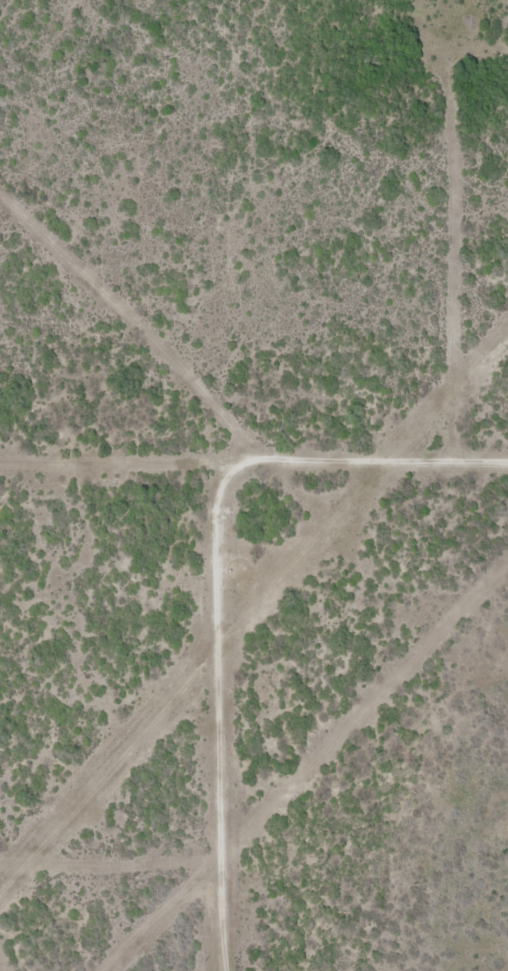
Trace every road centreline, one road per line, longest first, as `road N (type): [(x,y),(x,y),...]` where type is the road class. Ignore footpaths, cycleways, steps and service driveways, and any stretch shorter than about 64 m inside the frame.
road 1 (residential): [(233,970),(230,474)]
road 2 (residential): [(507,469),(230,474)]

